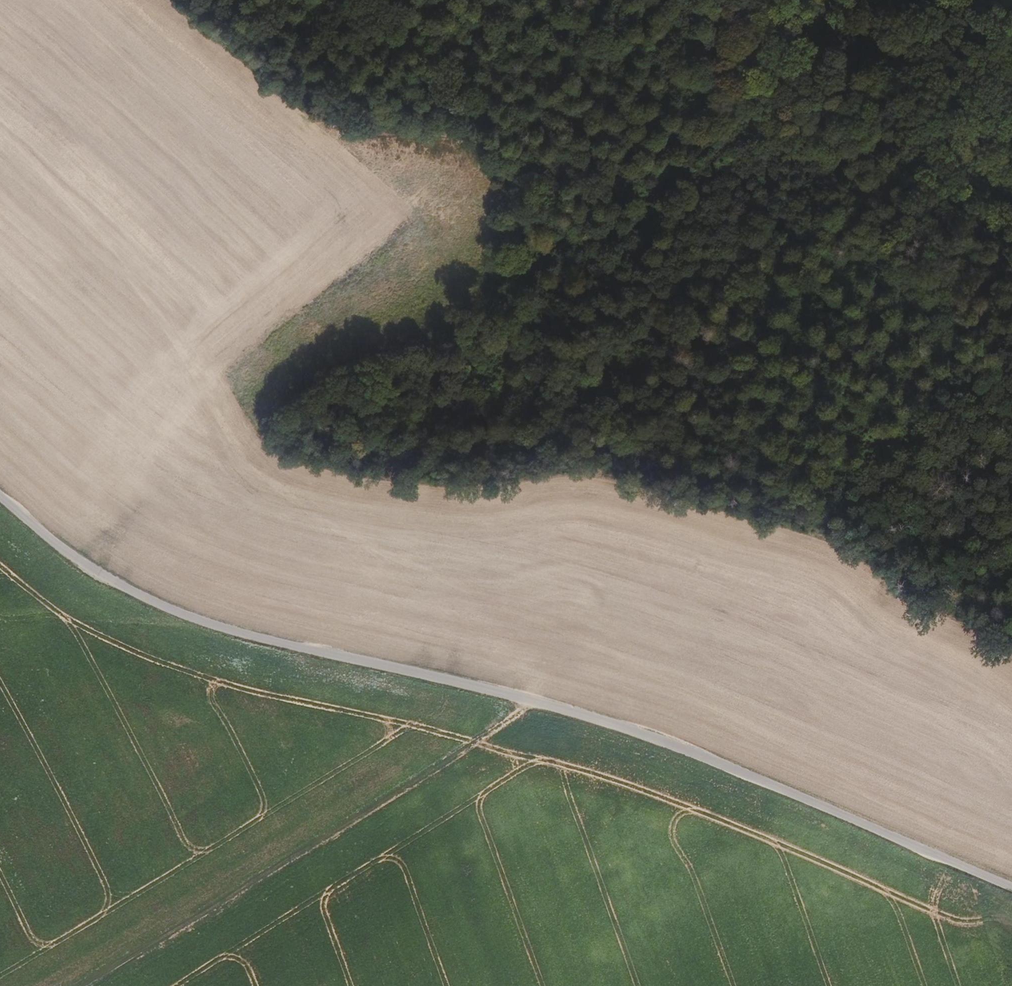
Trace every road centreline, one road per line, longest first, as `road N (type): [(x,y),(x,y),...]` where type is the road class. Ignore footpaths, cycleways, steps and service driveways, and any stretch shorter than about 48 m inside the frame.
road 1 (unclassified): [(0,493),(94,570),(185,614),(599,720),(1011,887)]
road 2 (track): [(71,985),(538,702)]

